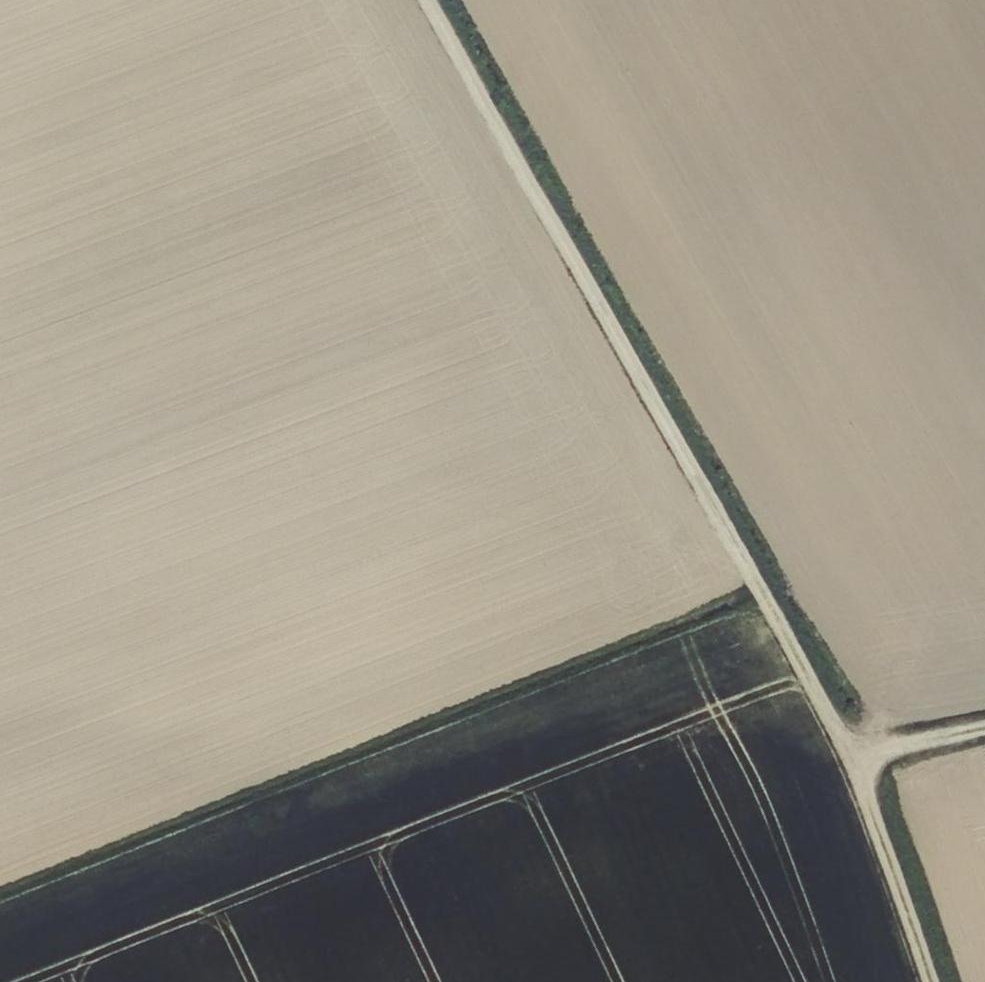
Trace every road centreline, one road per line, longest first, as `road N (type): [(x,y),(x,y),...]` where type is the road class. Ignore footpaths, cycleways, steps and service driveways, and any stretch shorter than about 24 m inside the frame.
road 1 (track): [(930,981),(820,698),(427,0)]
road 2 (track): [(848,756),(984,731)]

